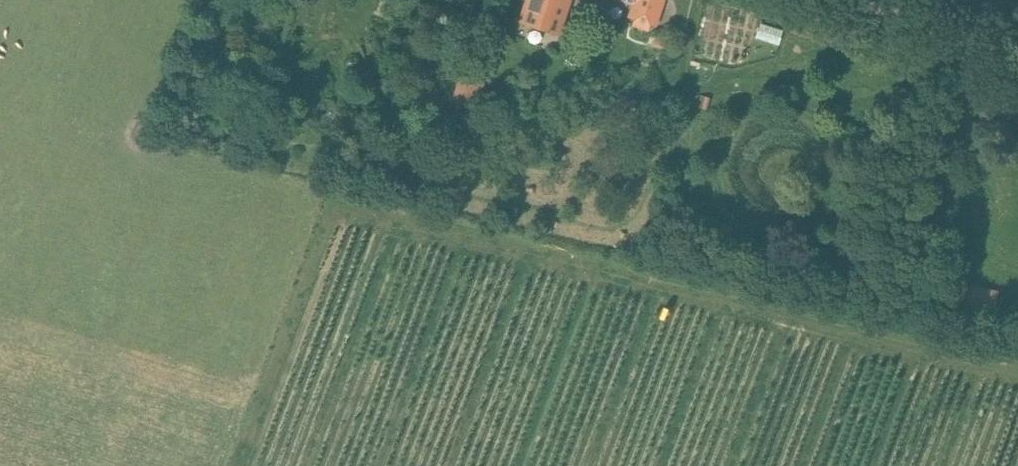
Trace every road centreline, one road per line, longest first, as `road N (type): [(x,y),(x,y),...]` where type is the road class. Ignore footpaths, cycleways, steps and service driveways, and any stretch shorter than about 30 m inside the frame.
road 1 (unclassified): [(1017,61),(862,0)]

